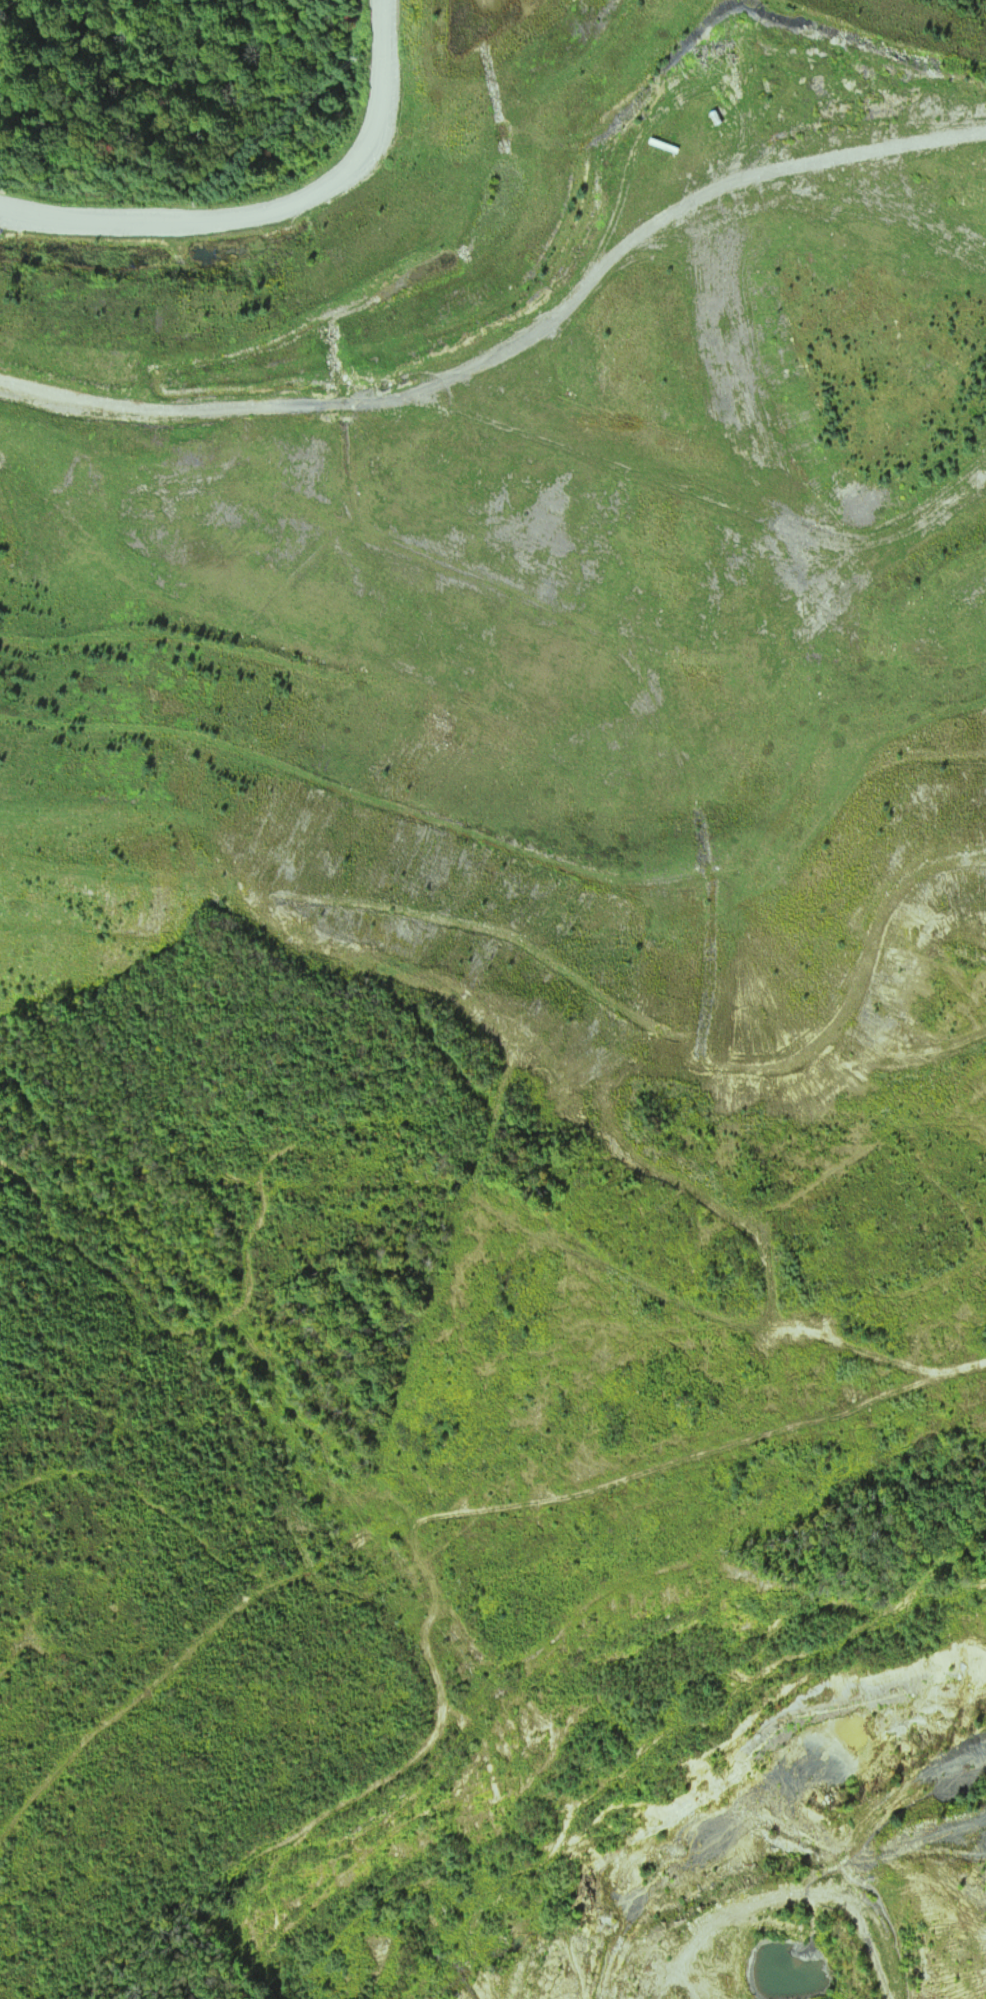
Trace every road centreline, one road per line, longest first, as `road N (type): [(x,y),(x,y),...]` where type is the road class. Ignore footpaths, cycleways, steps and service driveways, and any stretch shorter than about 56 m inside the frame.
road 1 (residential): [(0,279),(331,324),(439,324),(476,297),(482,178),(446,0)]
road 2 (track): [(985,1807),(941,1825),(836,1901),(757,1945),(664,1979),(651,1998)]
road 3 (track): [(44,285),(59,332),(36,363),(0,380)]

